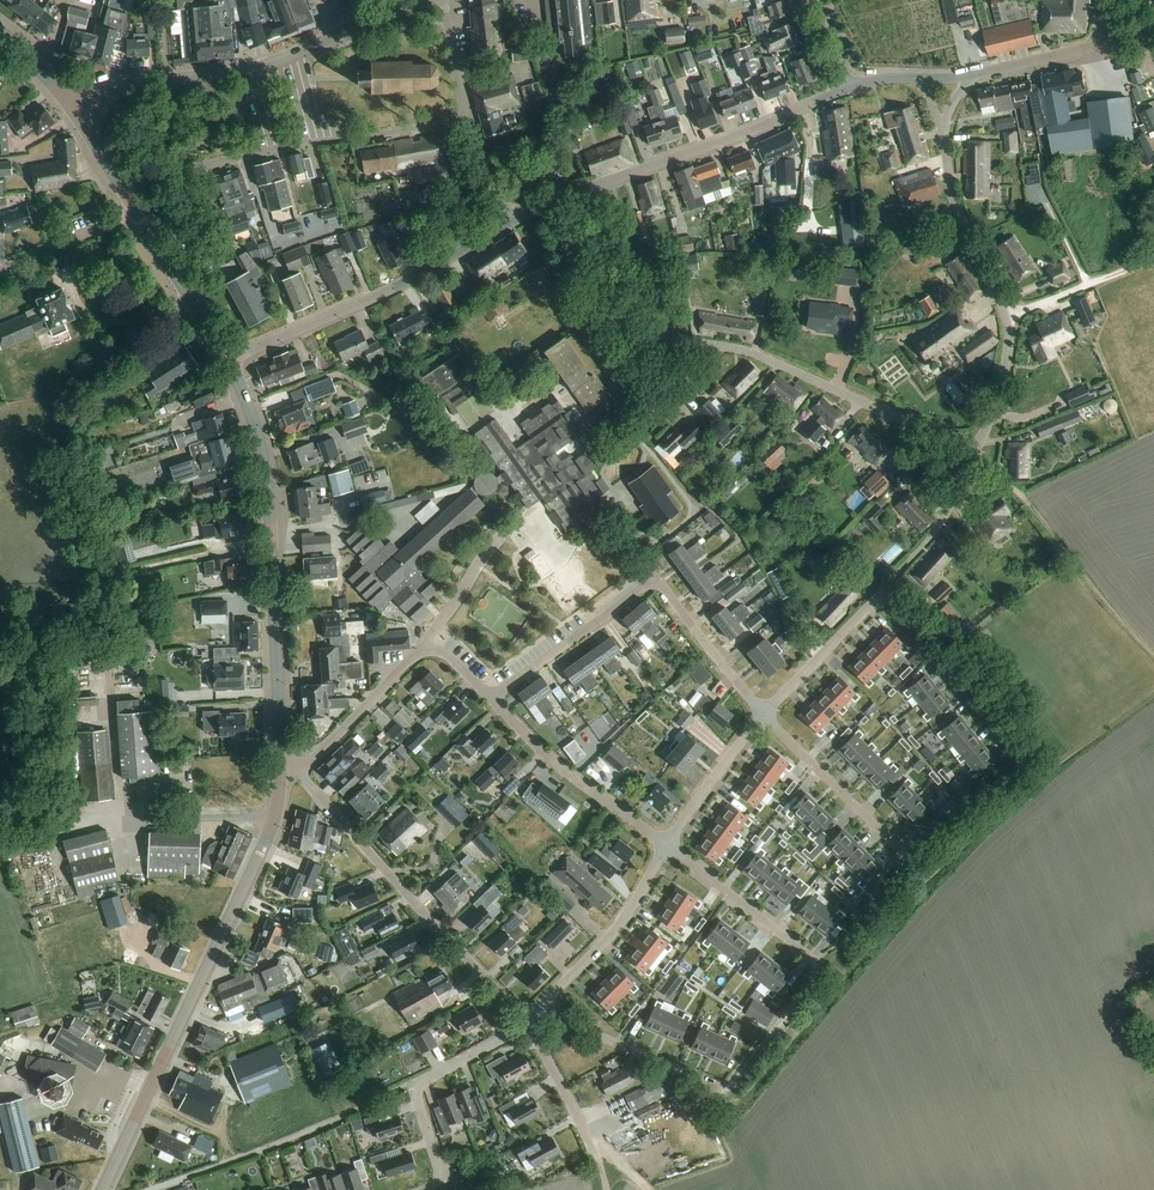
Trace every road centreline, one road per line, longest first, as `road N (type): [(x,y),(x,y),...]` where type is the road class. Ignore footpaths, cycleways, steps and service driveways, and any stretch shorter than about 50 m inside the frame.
road 1 (secondary): [(281,768),(265,454),(227,360)]
road 2 (secondary): [(104,1189),(277,815)]
road 3 (residential): [(126,197),(165,175),(272,149),(465,121)]
road 4 (residential): [(526,1021),(300,767)]
road 5 (residential): [(974,452),(1001,385),(1008,336),(958,211),(943,131)]
road 6 (residential): [(545,204),(771,123),(848,87)]
road 7 (residential): [(227,360),(383,294),(507,222)]
road 8 (residential): [(974,452),(759,356),(686,342)]
road 9 (secondary): [(74,108),(122,85),(251,69),(337,34)]
road 10 (track): [(1153,655),(974,452)]
road 11 (residential): [(427,1189),(443,1175),(414,1086),(526,1021)]
road 12 (residential): [(667,844),(559,767),(492,697)]
road 13 (residential): [(277,815),(51,828)]
road 14 (residential): [(539,1008),(617,928),(667,844)]
road 15 (residential): [(1018,748),(886,587)]
road 16 (residential): [(910,859),(763,715)]
road 17 (residential): [(724,1091),(539,1008)]
road 18 (residential): [(492,697),(656,578)]
road 19 (residential): [(823,968),(667,844)]
road 20 (residential): [(763,715),(886,587)]
road 21 (secondary): [(227,360),(135,212)]
road 22 (residential): [(763,715),(656,578)]
road 23 (residential): [(426,650),(300,767)]
road 24 (track): [(1018,748),(1021,772),(910,859)]
road 25 (residential): [(886,587),(934,533),(974,452)]
road 26 (residential): [(667,844),(763,715)]
road 27 (track): [(1006,317),(1153,259)]
road 28 (residential): [(595,1154),(526,1021)]
road 29 (residential): [(135,212),(0,269)]
road 30 (residential): [(618,330),(545,204)]
road 31 (residential): [(426,650),(506,531)]
road 32 (residential): [(975,76),(1098,45)]
road 33 (residential): [(465,121),(443,0)]

